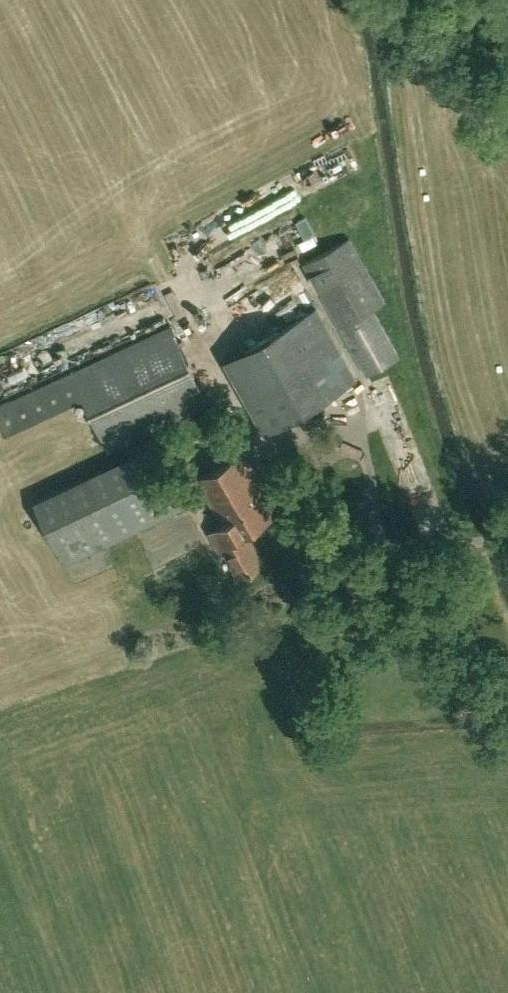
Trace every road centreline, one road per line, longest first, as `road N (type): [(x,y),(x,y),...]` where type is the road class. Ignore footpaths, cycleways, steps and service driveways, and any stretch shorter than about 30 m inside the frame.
road 1 (track): [(507,538),(371,586)]

